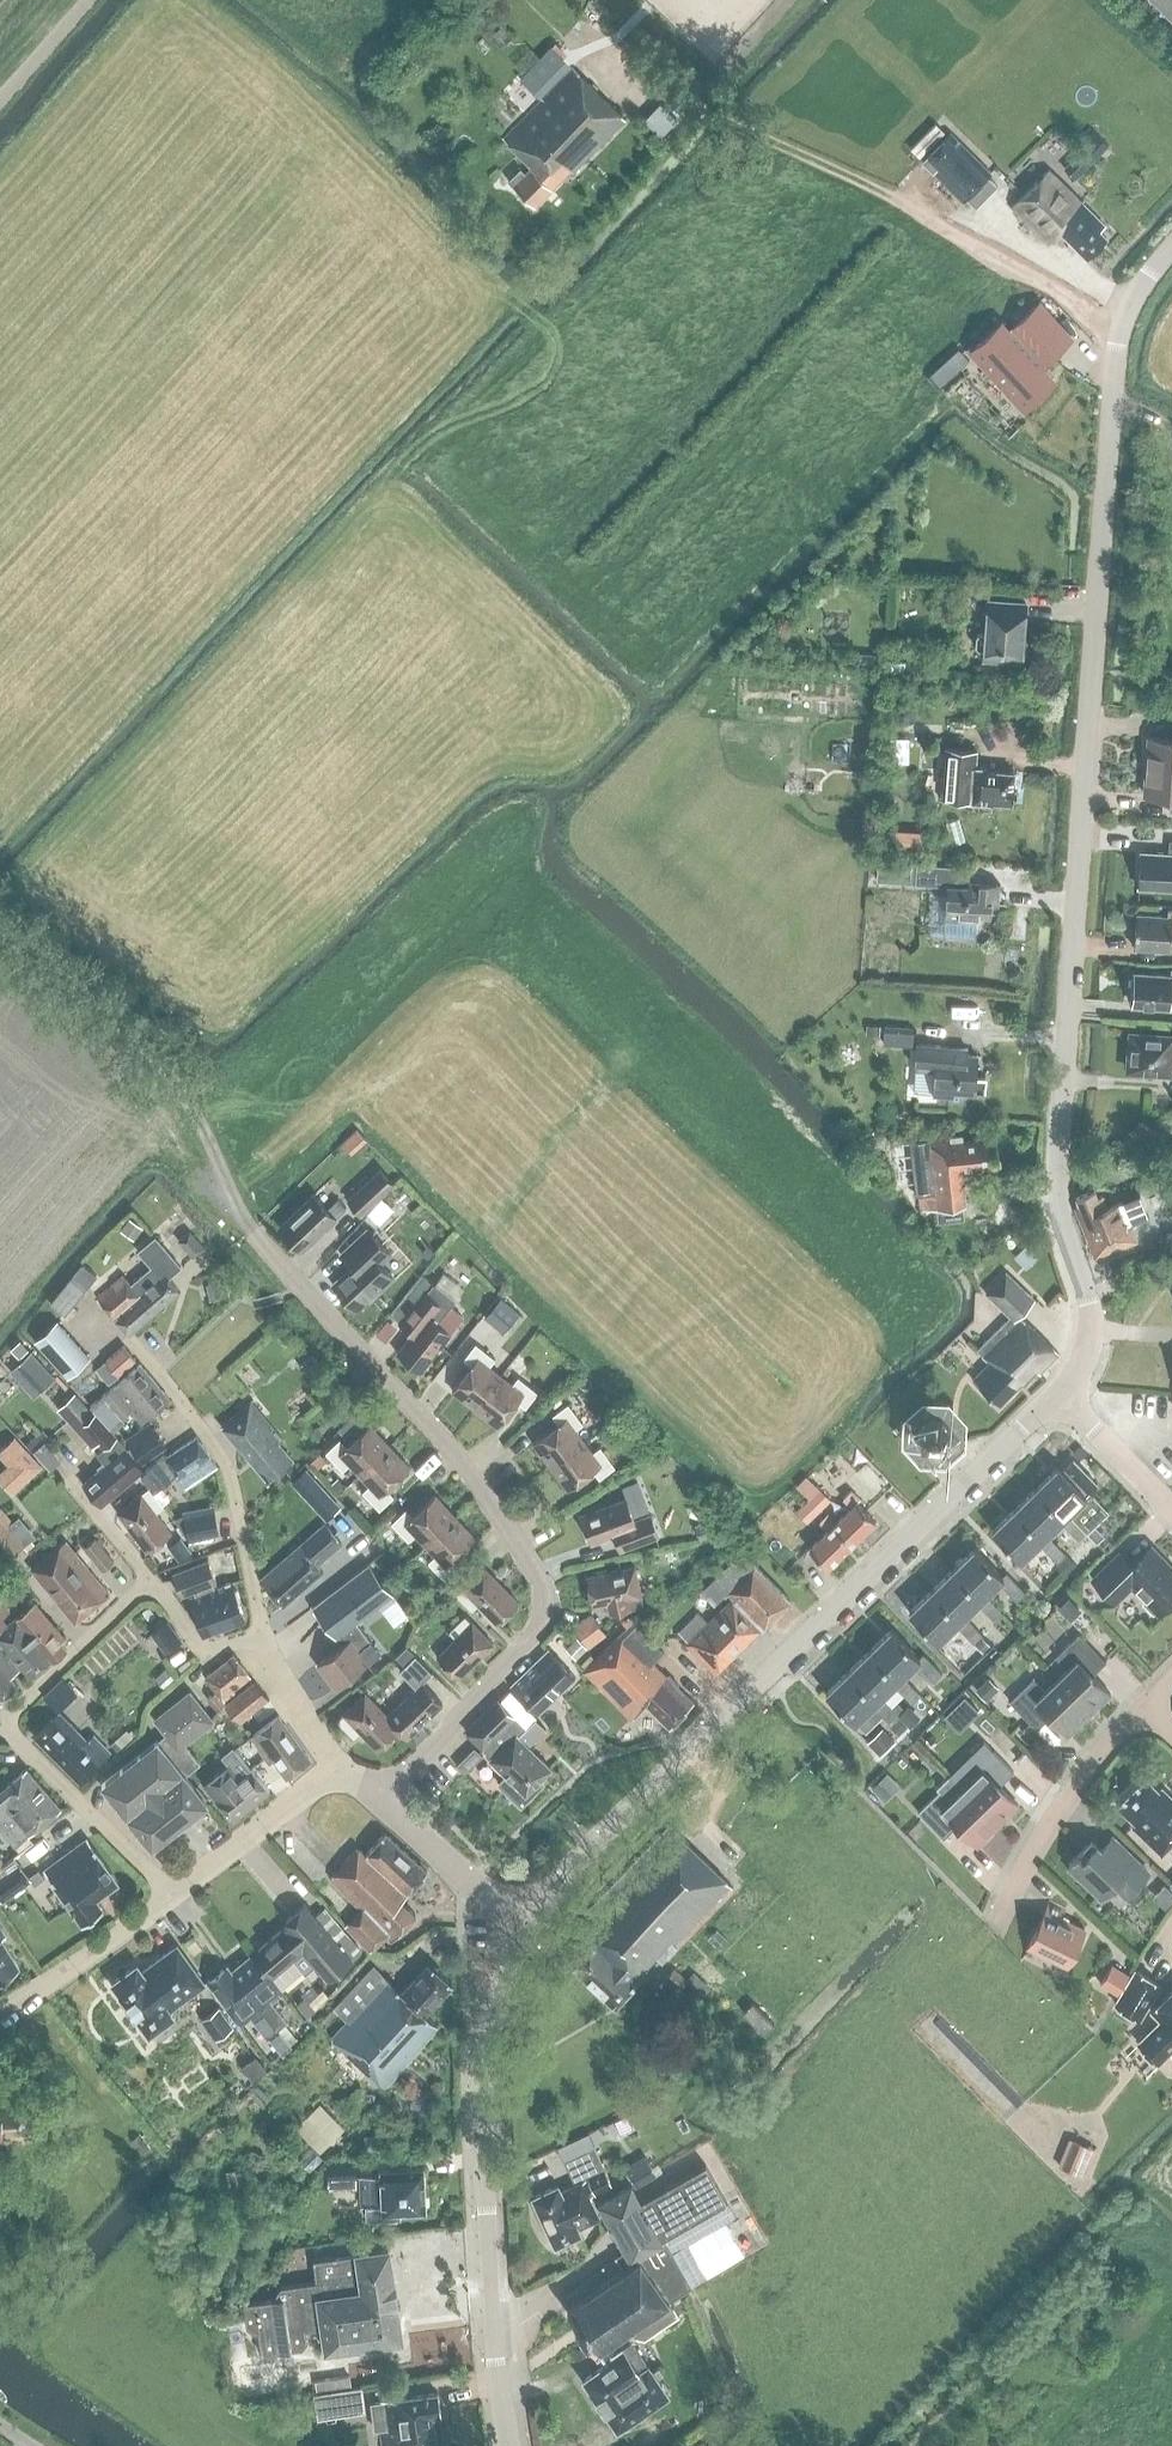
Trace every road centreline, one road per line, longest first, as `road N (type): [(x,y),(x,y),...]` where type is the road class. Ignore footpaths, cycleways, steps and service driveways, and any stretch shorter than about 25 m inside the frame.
road 1 (tertiary): [(1059,1393),(1080,1367),(1089,1336),(1056,1191),(1115,349),(1128,306),(1171,246)]
road 2 (tertiary): [(523,1922),(1059,1393)]
road 3 (residential): [(380,1800),(543,1622),(536,1574),(457,1458),(253,1228)]
road 4 (tertiary): [(507,2445),(495,2367),(480,2086),(523,1922)]
road 5 (residential): [(263,1636),(227,1467),(144,1353)]
road 6 (residential): [(994,1929),(1095,1758),(1147,1706)]
road 7 (residential): [(173,1894),(3,1723)]
road 8 (residential): [(173,1894),(0,2012)]
road 9 (residential): [(3,1723),(149,1580)]
road 10 (residential): [(334,1772),(173,1894)]
road 11 (residential): [(523,1922),(380,1800)]
road 12 (residential): [(1171,1511),(1059,1393)]
road 13 (residential): [(149,1580),(206,1656),(263,1636)]
road 14 (residential): [(334,1772),(263,1636)]
road 15 (residential): [(149,1580),(69,1480)]

